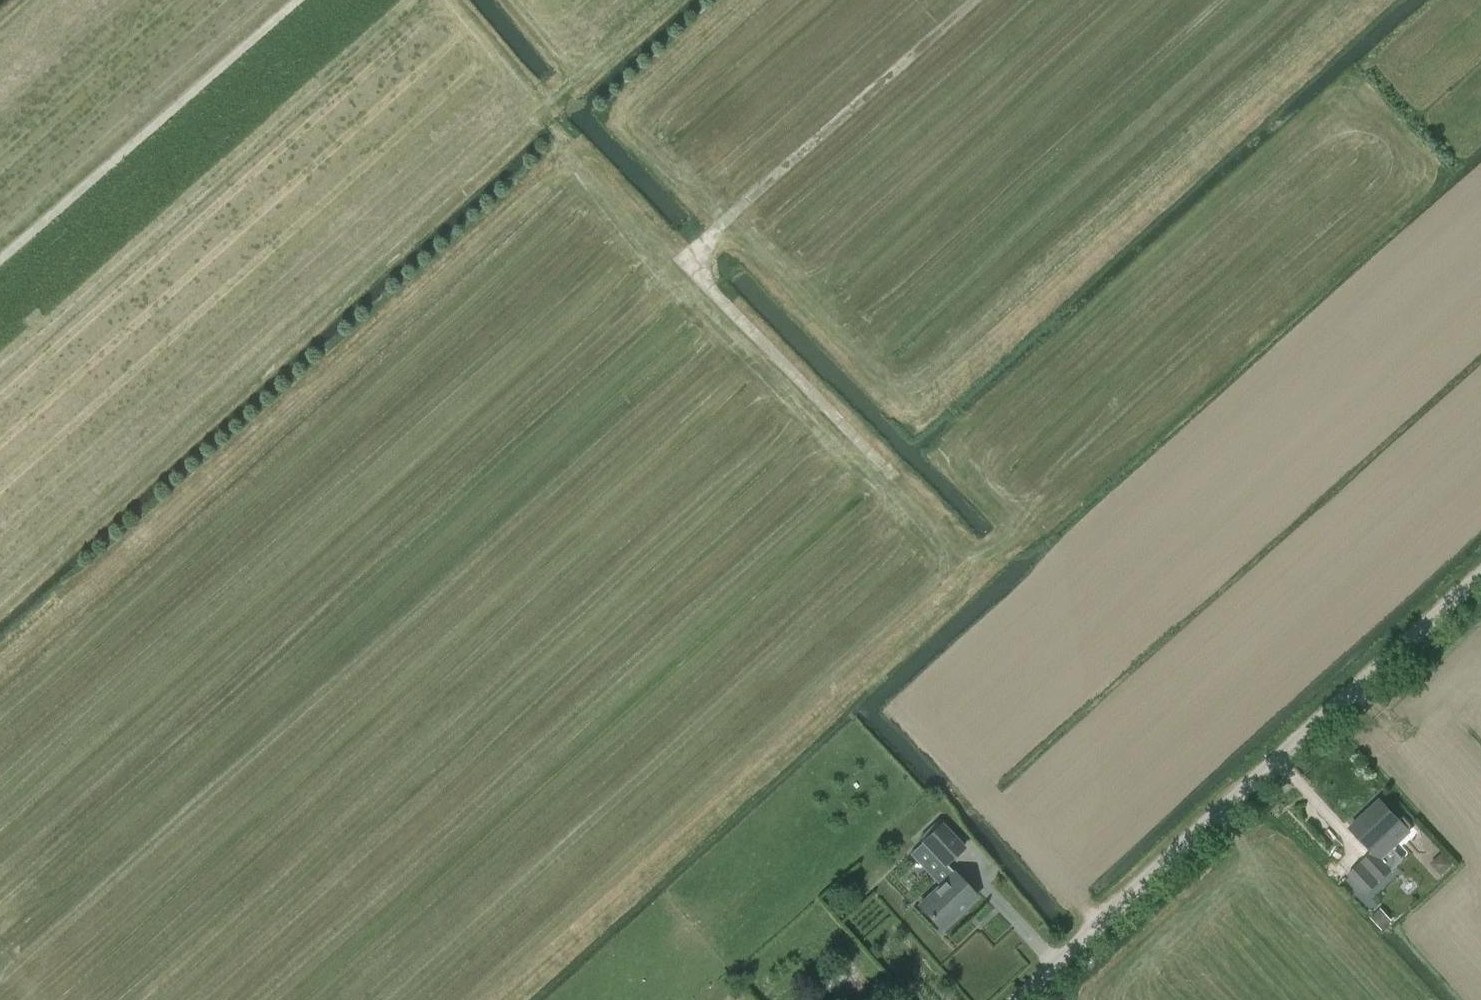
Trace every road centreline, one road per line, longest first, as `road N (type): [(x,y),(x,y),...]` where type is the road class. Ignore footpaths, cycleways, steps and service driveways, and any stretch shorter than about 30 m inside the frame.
road 1 (unclassified): [(1480,580),(1018,999)]
road 2 (track): [(301,0),(0,258)]

